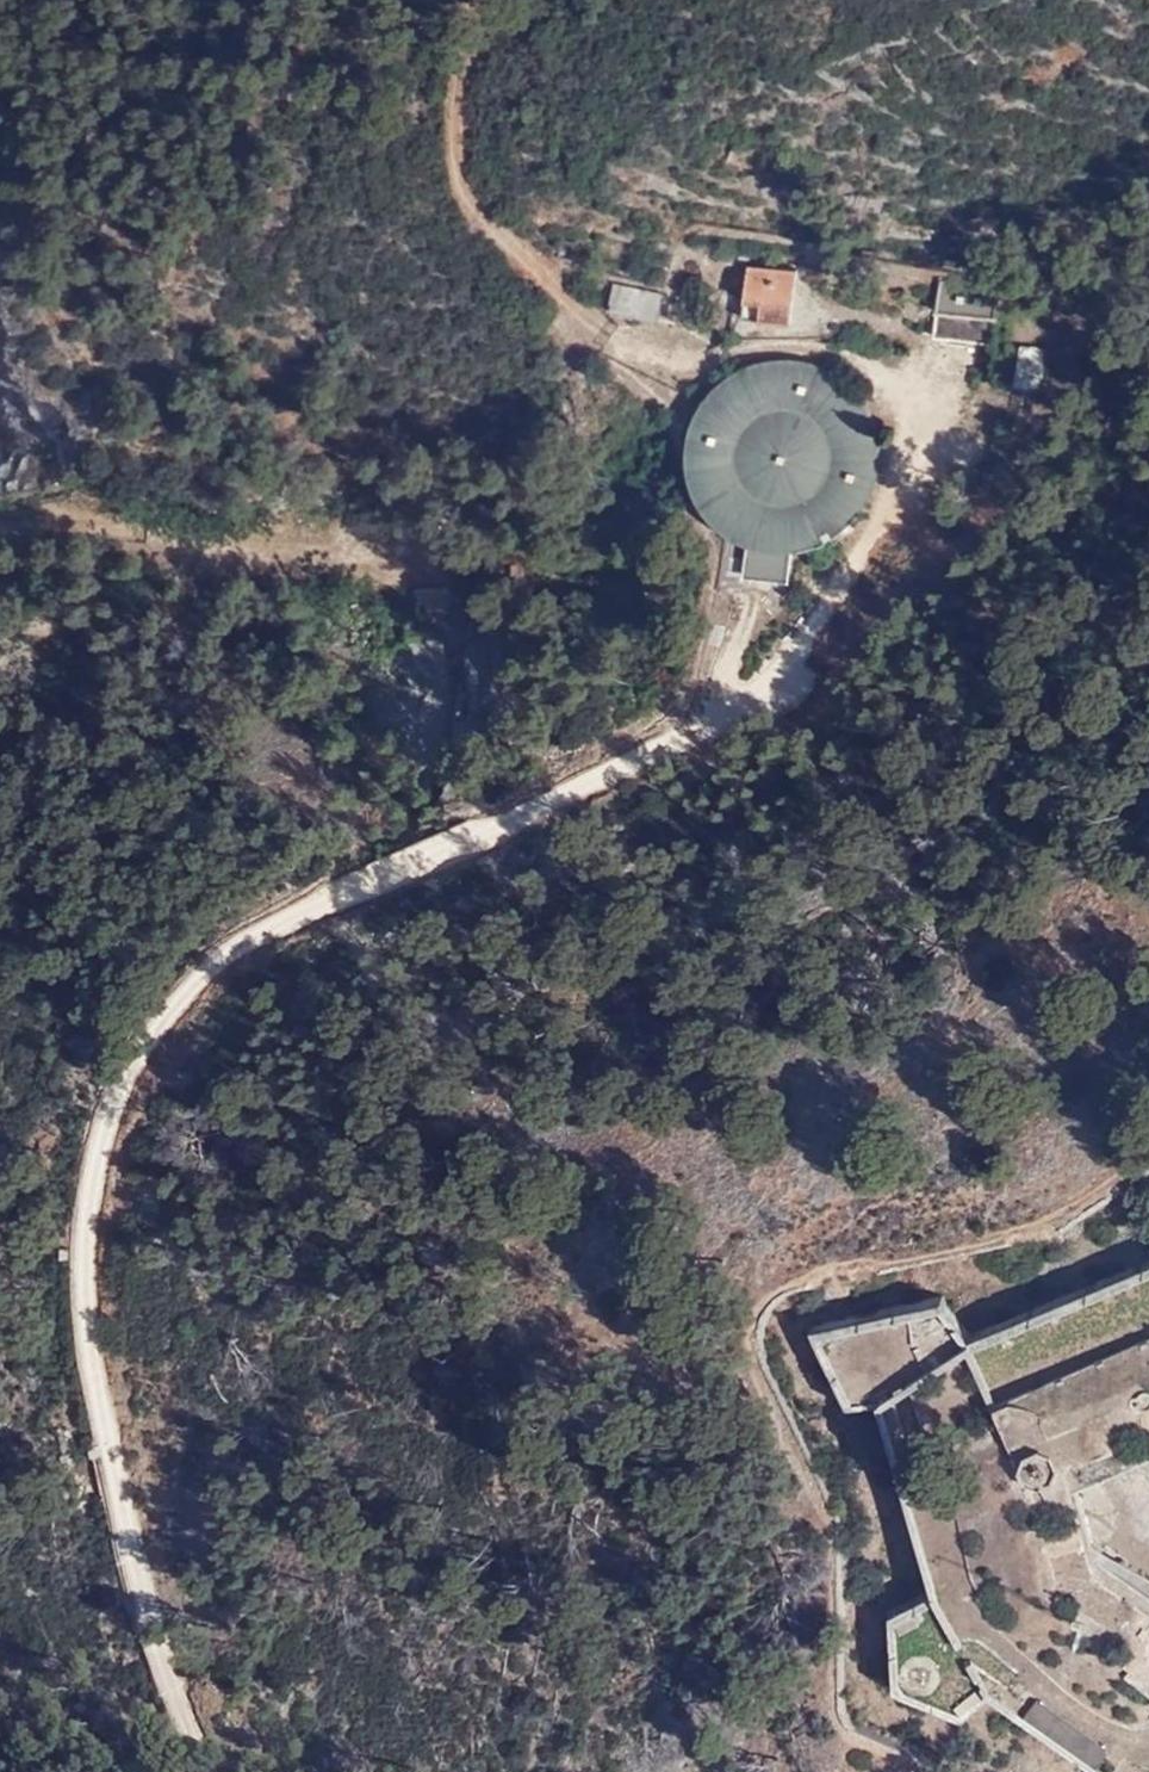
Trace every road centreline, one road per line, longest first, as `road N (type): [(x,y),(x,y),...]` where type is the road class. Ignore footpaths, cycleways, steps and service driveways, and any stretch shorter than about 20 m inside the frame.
road 1 (track): [(206,1771),(146,1630),(88,1355),(83,1185),(129,1058),(218,956),(584,771),(718,721),(829,643),(899,548),(920,447),(906,385),(866,357),(791,344),(641,365),(586,349),(551,286),(492,235),(463,184),(455,118),(469,52),(494,0)]

